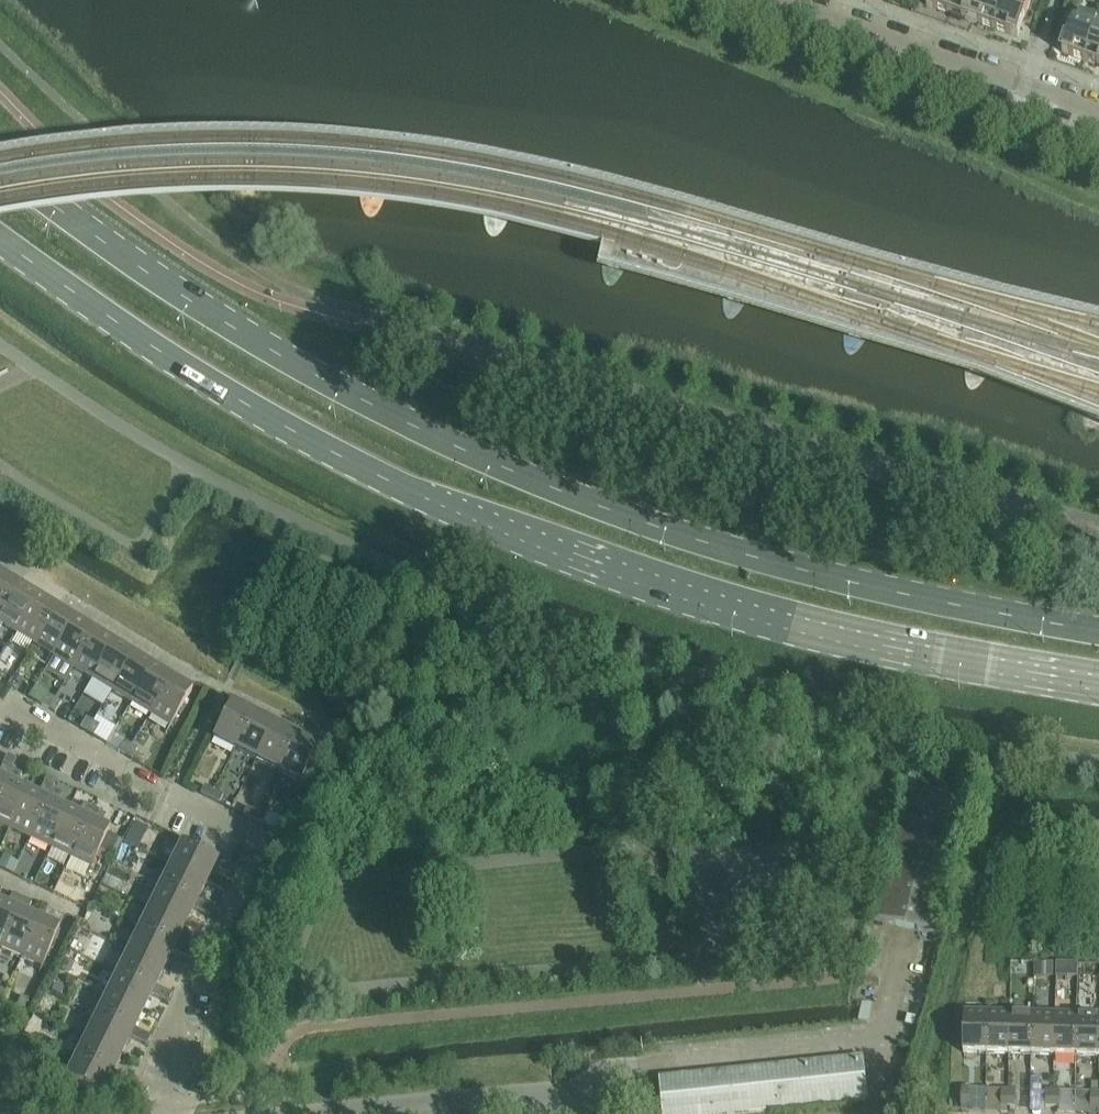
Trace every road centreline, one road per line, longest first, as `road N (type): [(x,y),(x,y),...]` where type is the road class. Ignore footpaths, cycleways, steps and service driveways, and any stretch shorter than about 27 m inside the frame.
road 1 (primary): [(1098,632),(678,544),(434,440),(268,354),(121,260),(0,168)]
road 2 (primary): [(0,239),(215,386),(397,484),(656,586),(780,623),(893,653),(1098,689)]
road 3 (residential): [(173,1113),(170,1045),(260,839),(171,797)]
road 4 (residential): [(1098,113),(776,0)]
road 5 (residential): [(378,1113),(569,1098),(580,1113)]
road 6 (residential): [(143,786),(0,710)]

